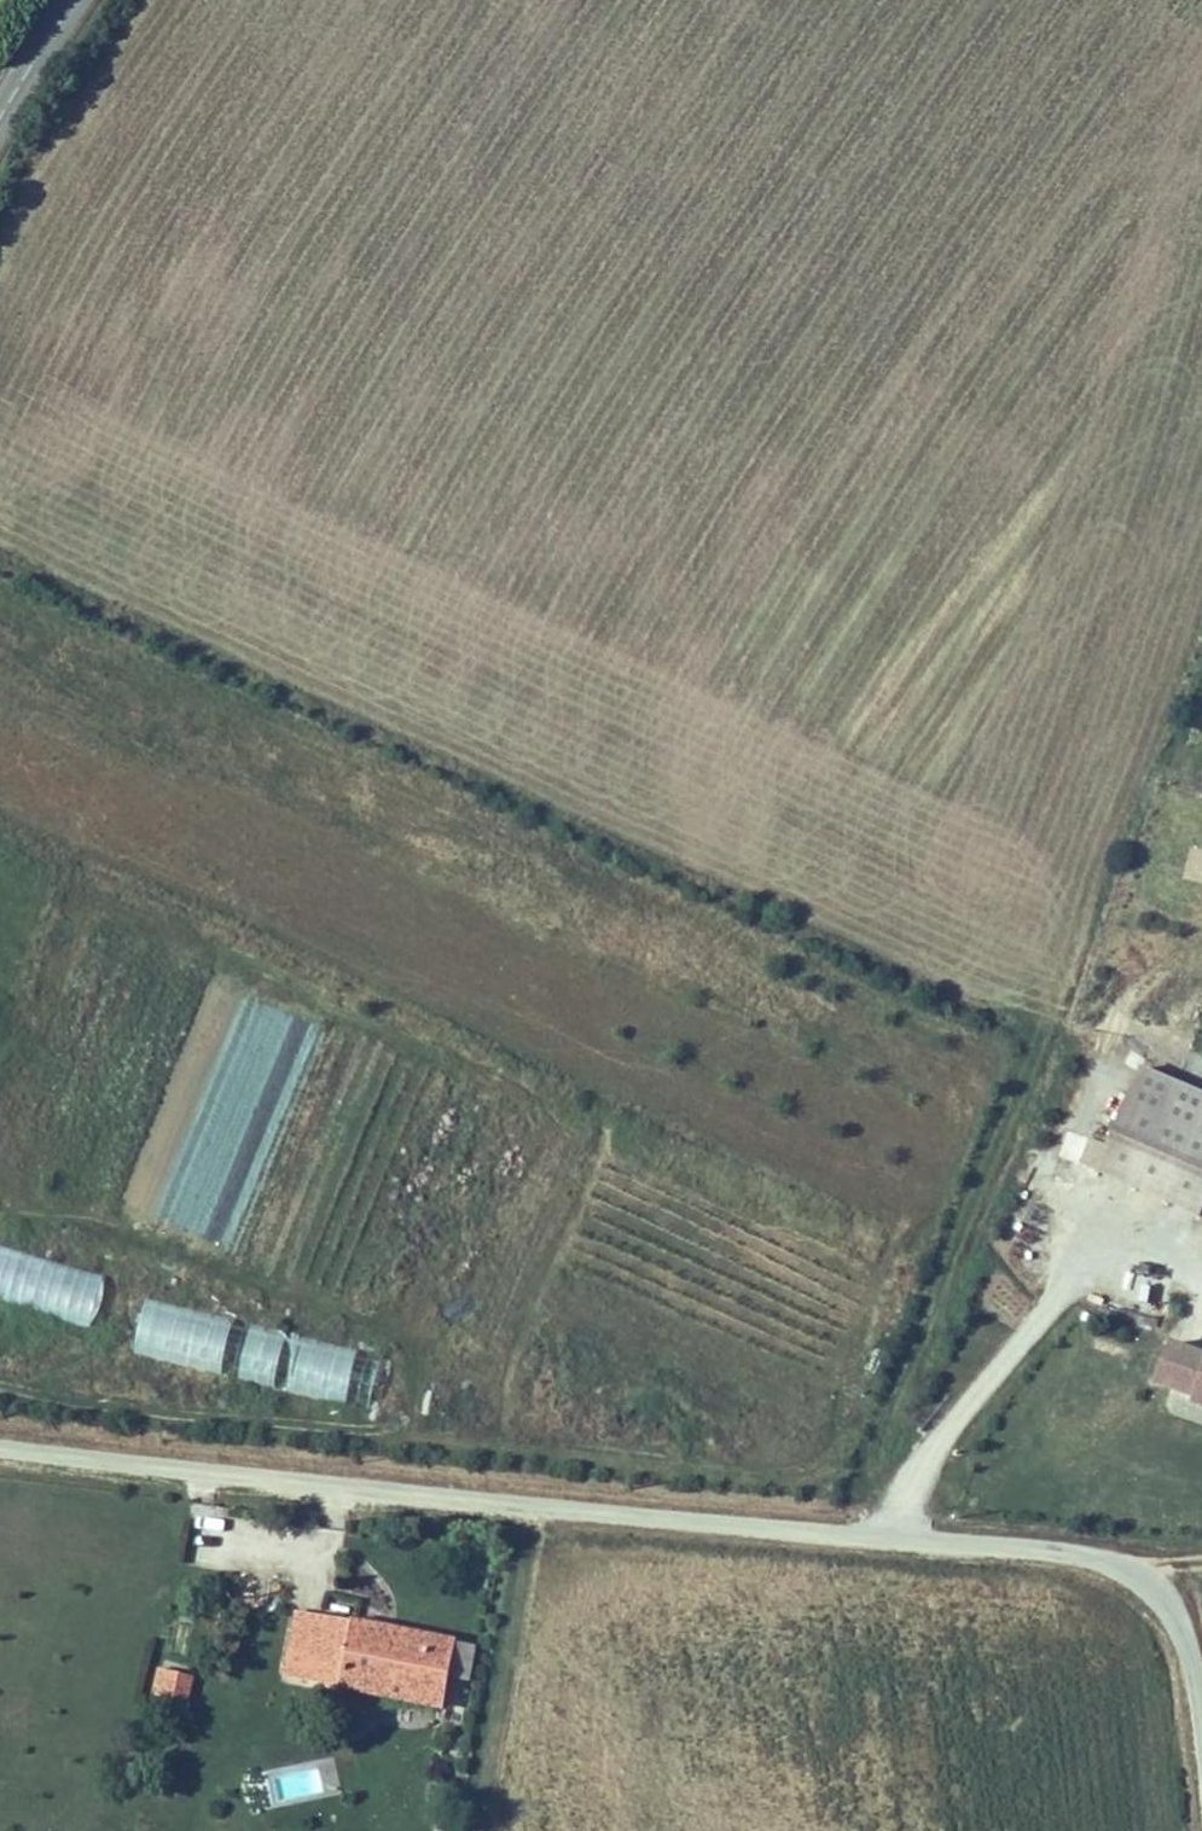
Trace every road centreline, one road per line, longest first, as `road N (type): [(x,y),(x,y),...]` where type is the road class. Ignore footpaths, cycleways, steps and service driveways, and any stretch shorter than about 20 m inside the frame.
road 1 (unclassified): [(0,1445),(166,1469),(1067,1550),(1132,1576),(1185,1614),(1201,1758)]
road 2 (tertiary): [(72,0),(0,114)]

